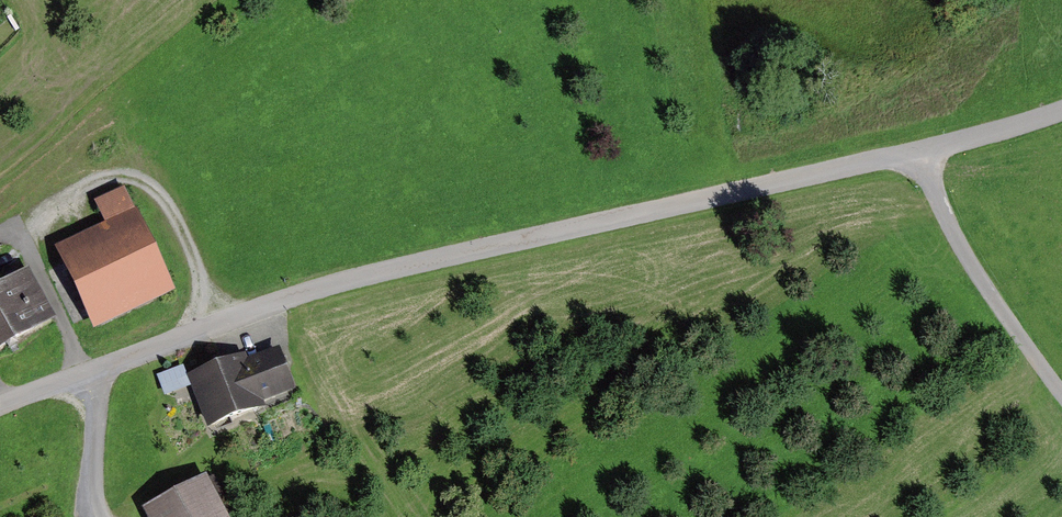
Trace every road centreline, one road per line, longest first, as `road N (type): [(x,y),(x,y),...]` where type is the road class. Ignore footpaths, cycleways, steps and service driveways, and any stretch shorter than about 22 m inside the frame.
road 1 (residential): [(1061,109),(914,151),(296,292)]
road 2 (unclassified): [(296,292),(0,406)]
road 3 (track): [(914,151),(986,289),(1061,391)]

